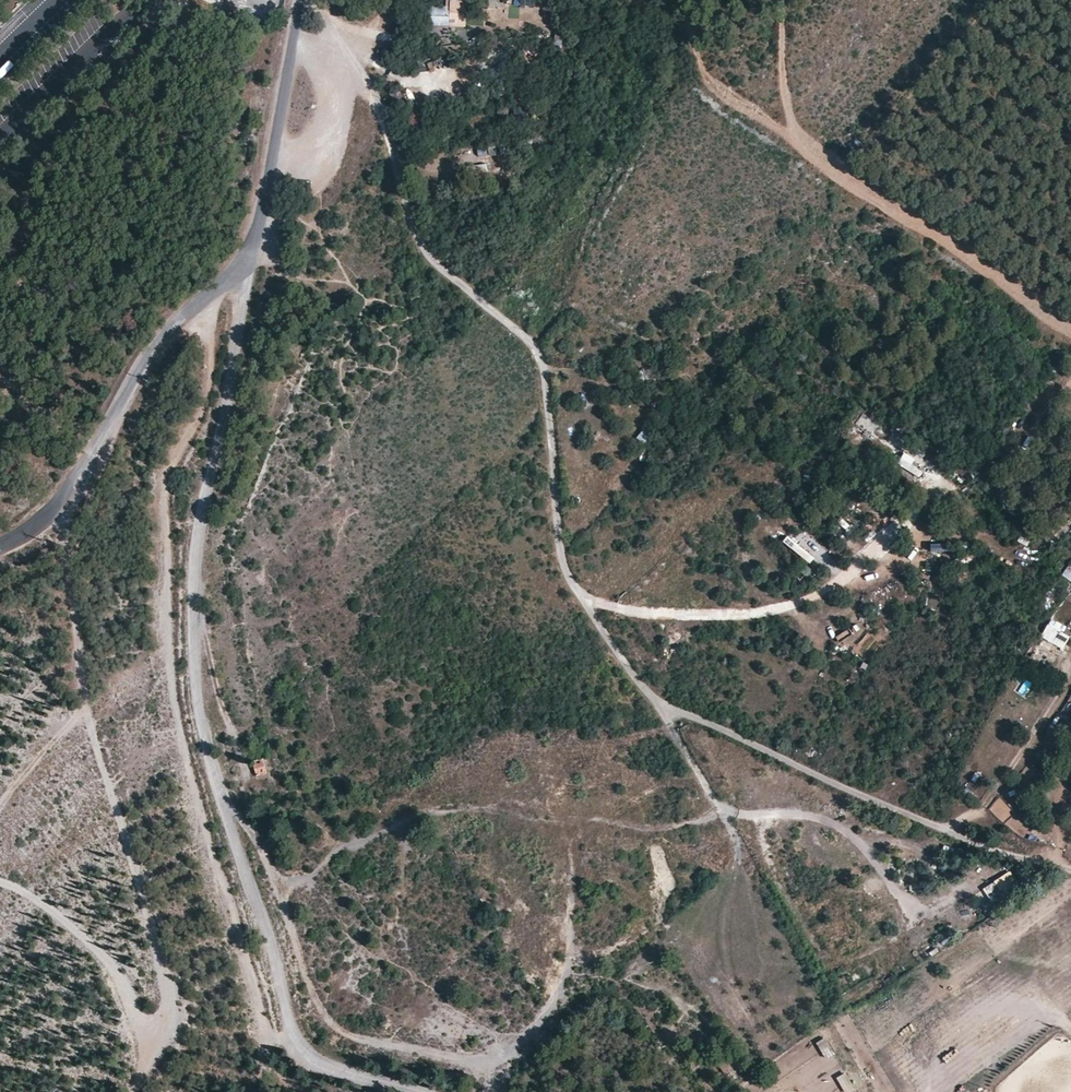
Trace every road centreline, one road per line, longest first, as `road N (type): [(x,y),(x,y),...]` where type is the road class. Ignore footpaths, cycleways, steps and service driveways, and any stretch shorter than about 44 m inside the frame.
road 1 (track): [(316,0),(391,137),(417,239),(435,264),(535,345),(547,375),(563,564),(645,690),(953,834),(1070,872)]
road 2 (unclassified): [(409,1091),(301,1060),(201,726),(190,631),(197,549),(250,263)]
road 3 (track): [(60,499),(88,719),(169,996),(151,1047)]
road 4 (track): [(1070,330),(819,161),(789,115),(779,0)]
road 5 (unclassified): [(250,263),(183,313),(60,499),(29,530),(0,541)]
road 6 (track): [(133,1091),(151,1047),(125,986),(75,931),(0,883)]
road 7 (unclassified): [(250,263),(299,0)]

